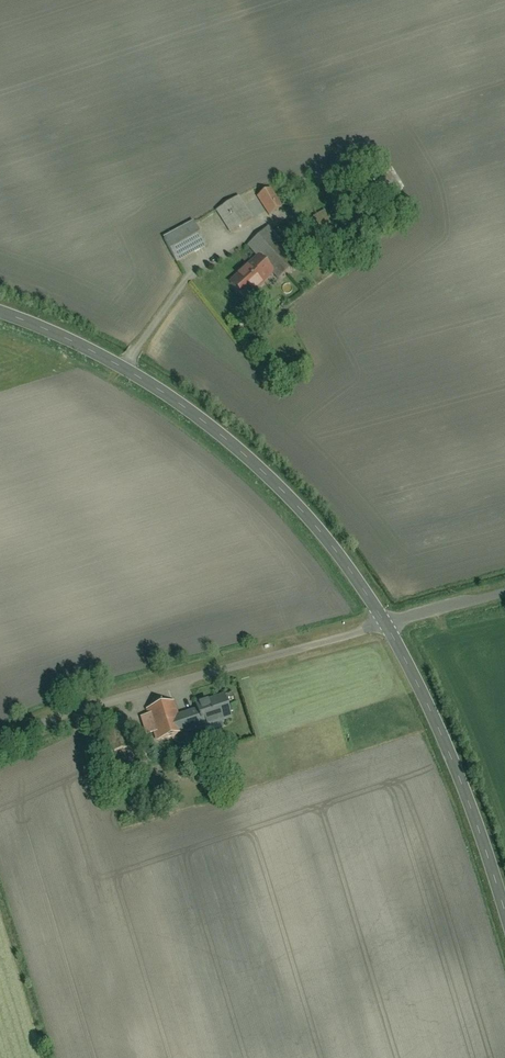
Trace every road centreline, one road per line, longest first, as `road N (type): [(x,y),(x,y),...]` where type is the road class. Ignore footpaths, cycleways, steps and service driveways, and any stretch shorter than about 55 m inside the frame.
road 1 (tertiary): [(0,315),(125,371),(230,443),(334,548),(386,626)]
road 2 (residential): [(0,745),(140,693),(386,626)]
road 3 (tertiary): [(386,626),(475,815),(504,910)]
road 4 (residential): [(386,626),(504,593)]

